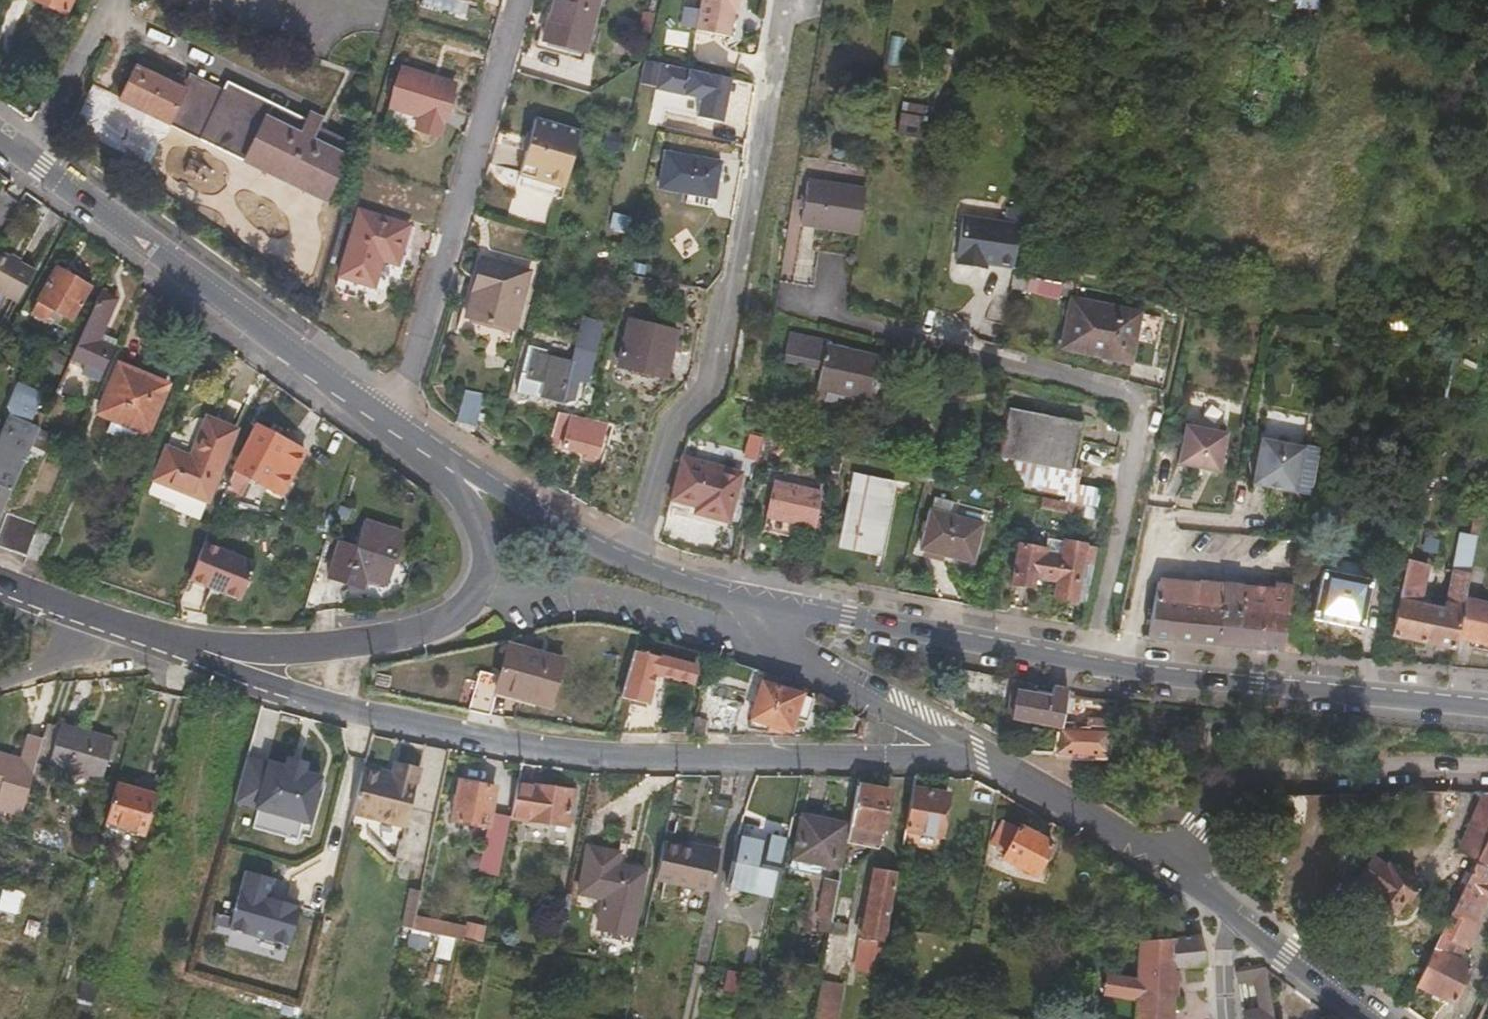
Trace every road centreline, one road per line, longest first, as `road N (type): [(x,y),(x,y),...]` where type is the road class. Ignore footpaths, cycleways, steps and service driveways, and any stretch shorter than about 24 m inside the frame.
road 1 (secondary): [(205,654),(292,693),(601,759),(970,755)]
road 2 (secondary): [(1487,711),(1140,679),(778,609)]
road 3 (residential): [(782,0),(705,390),(665,433),(626,560)]
road 4 (secondary): [(392,424),(0,137)]
road 5 (residential): [(518,0),(392,424)]
road 6 (secondary): [(205,654),(370,644),(461,615),(483,593),(486,551),(447,463)]
road 7 (residential): [(1164,864),(1220,786),(1276,767),(1487,773)]
road 8 (secondary): [(778,609),(775,640),(970,755)]
road 9 (secondary): [(970,755),(1164,864)]
road 10 (secondary): [(626,560),(447,463)]
road 11 (secondary): [(1216,903),(1371,1018)]
road 12 (secondary): [(778,609),(626,560)]
road 13 (residential): [(0,683),(132,632)]
road 14 (secondary): [(0,582),(132,632)]

